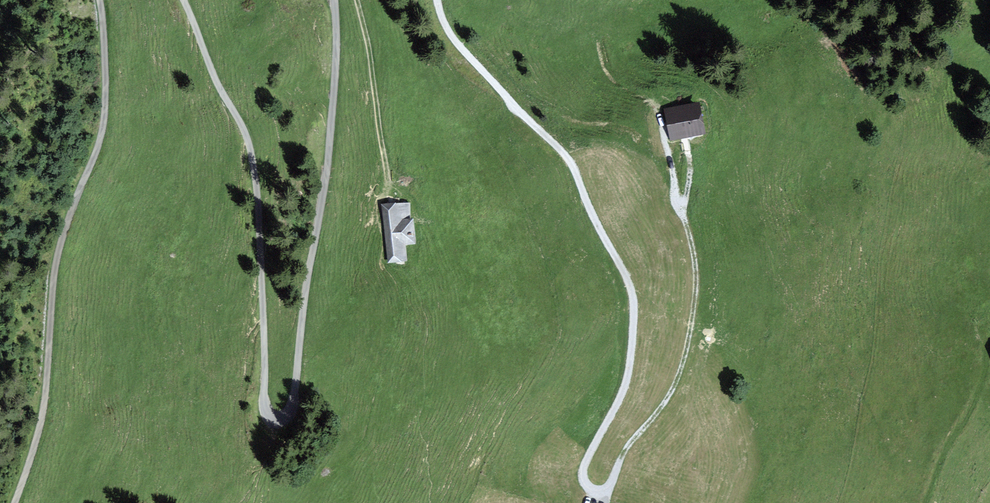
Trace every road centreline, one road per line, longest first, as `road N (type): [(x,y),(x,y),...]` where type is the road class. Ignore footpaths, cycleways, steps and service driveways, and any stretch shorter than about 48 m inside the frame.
road 1 (track): [(476,65),(572,165),(633,296),(625,385),(583,470),(584,483),(597,492),(608,487),(628,446),(673,390),(687,347),(695,261),(662,125)]
road 2 (unclassified): [(335,0),(329,159),(294,398),(289,414),(276,419),(264,402),(254,165),(183,0)]
road 3 (unclassified): [(98,0),(102,122),(56,255),(43,414),(14,502)]
road 4 (track): [(671,165),(618,128),(571,125),(476,65)]
road 5 (track): [(388,189),(356,0)]

